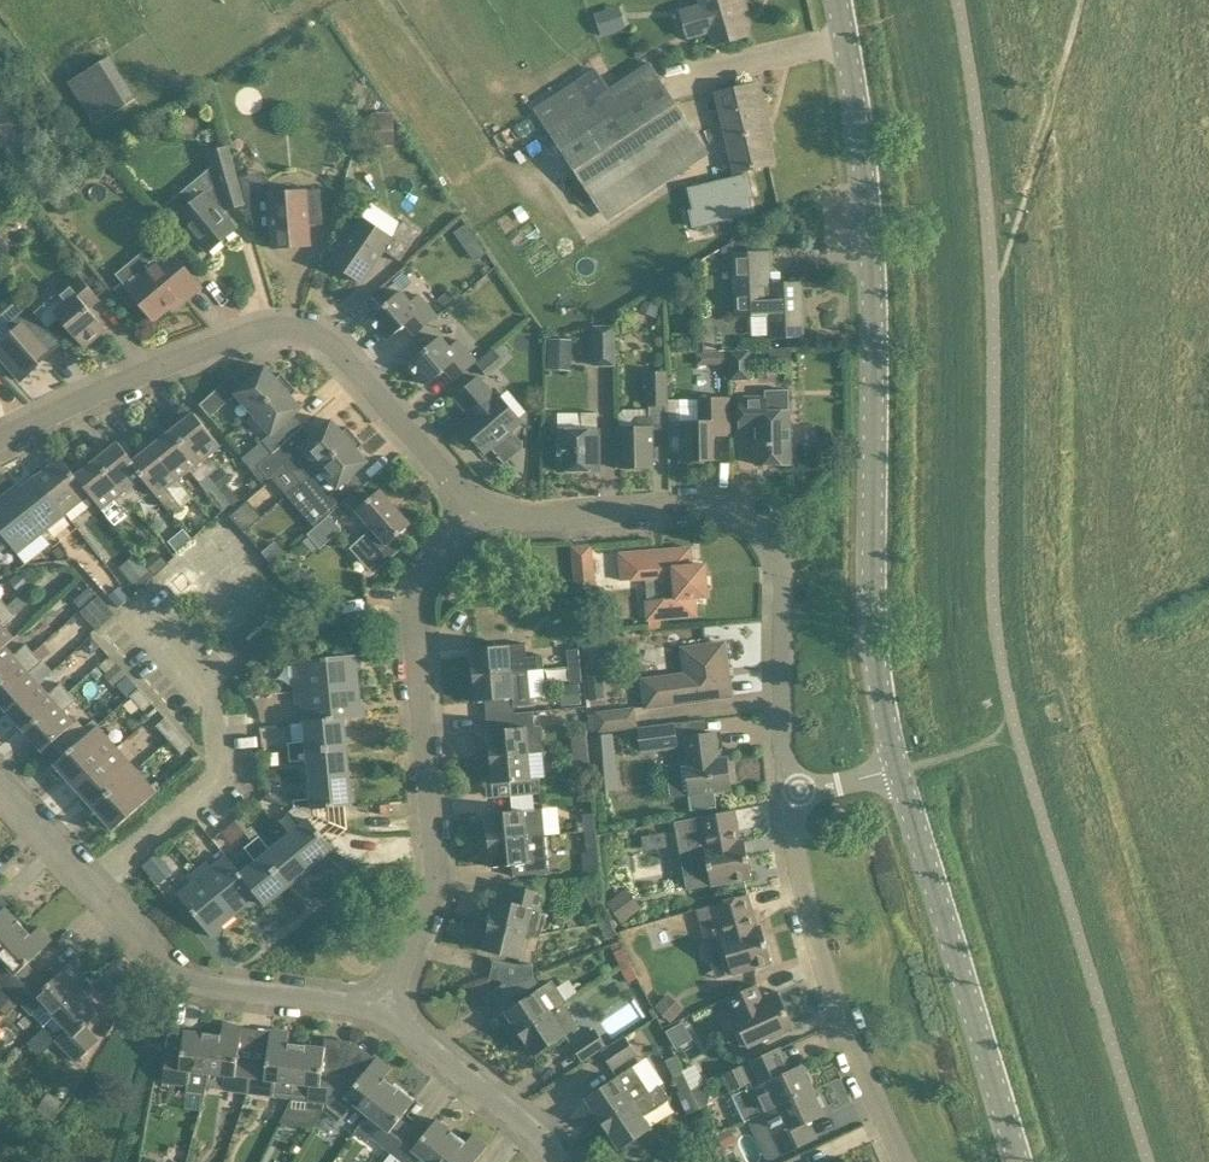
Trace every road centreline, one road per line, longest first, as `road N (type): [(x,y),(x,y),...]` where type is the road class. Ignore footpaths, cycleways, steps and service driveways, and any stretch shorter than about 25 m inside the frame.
road 1 (tertiary): [(902,772),(874,615),(870,282),(856,105),(835,0)]
road 2 (residential): [(0,439),(254,329),(312,327),(481,508)]
road 3 (residential): [(481,508),(551,521),(716,506),(752,516),(776,541),(783,574),(792,790)]
road 4 (residential): [(381,1013),(431,899),(435,869),(418,592),(481,508)]
road 5 (residential): [(381,1013),(352,1001),(200,985),(175,973),(0,784)]
road 6 (tertiary): [(1017,1161),(902,772)]
road 7 (residential): [(792,790),(829,979),(905,1161)]
road 8 (residential): [(553,1161),(543,1141),(381,1013)]
road 9 (track): [(902,772),(1020,731)]

